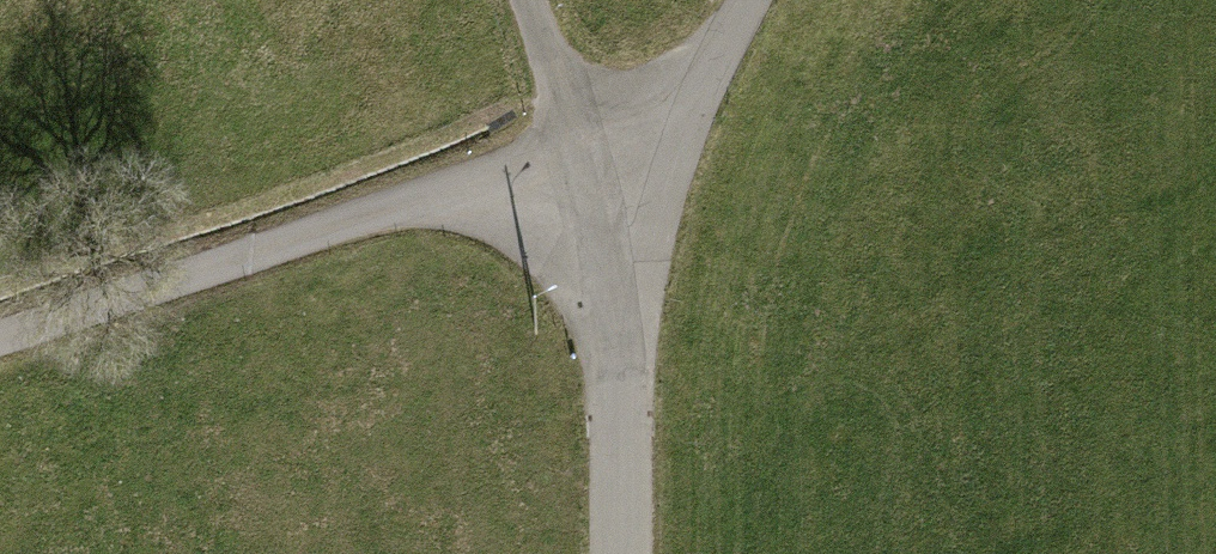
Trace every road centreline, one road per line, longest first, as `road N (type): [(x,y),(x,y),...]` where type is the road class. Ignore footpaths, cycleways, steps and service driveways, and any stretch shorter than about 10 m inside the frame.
road 1 (unclassified): [(578,154),(0,342)]
road 2 (unclassified): [(622,553),(620,370),(578,154)]
road 3 (unclassified): [(748,0),(706,64),(668,99),(578,154)]
road 4 (unclassified): [(578,154),(526,0)]

